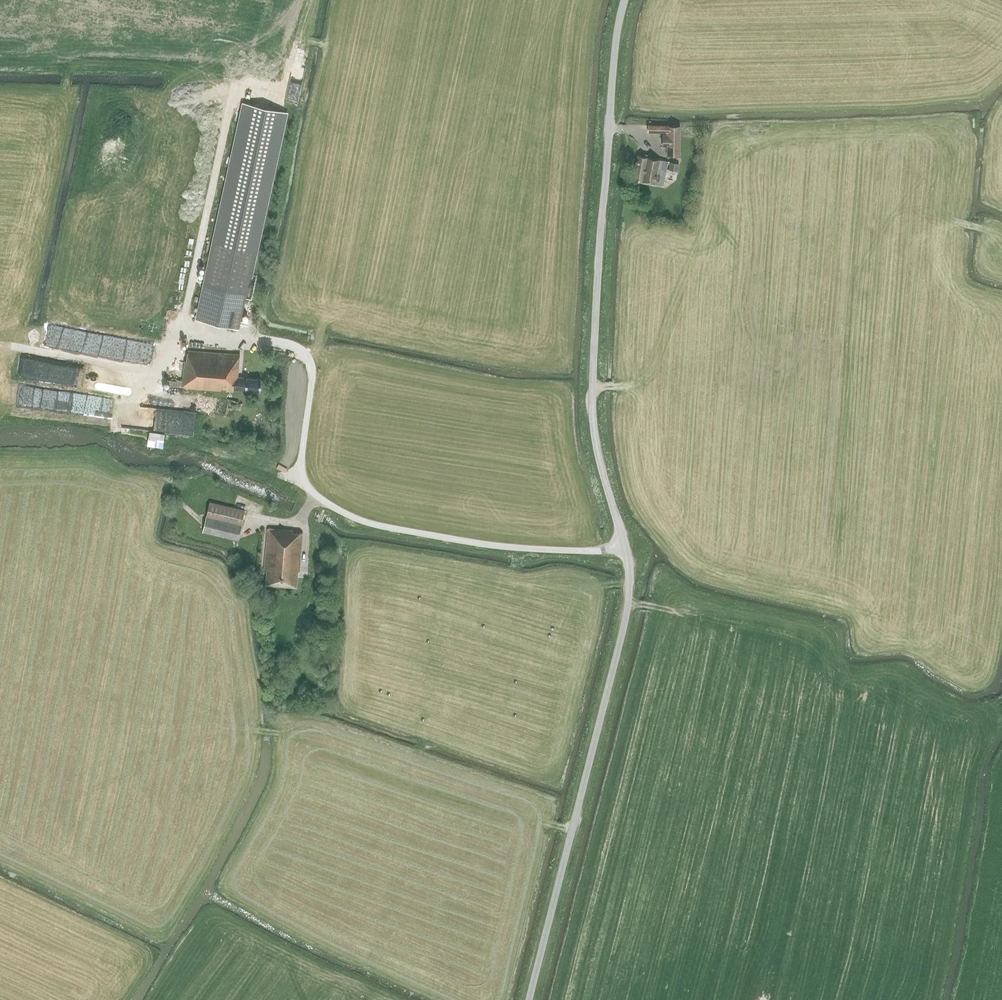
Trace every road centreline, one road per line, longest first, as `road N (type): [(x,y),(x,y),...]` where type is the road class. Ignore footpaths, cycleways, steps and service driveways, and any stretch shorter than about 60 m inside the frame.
road 1 (unclassified): [(529,999),(630,585),(591,406),(625,0)]
road 2 (track): [(0,345),(154,374),(188,330)]

